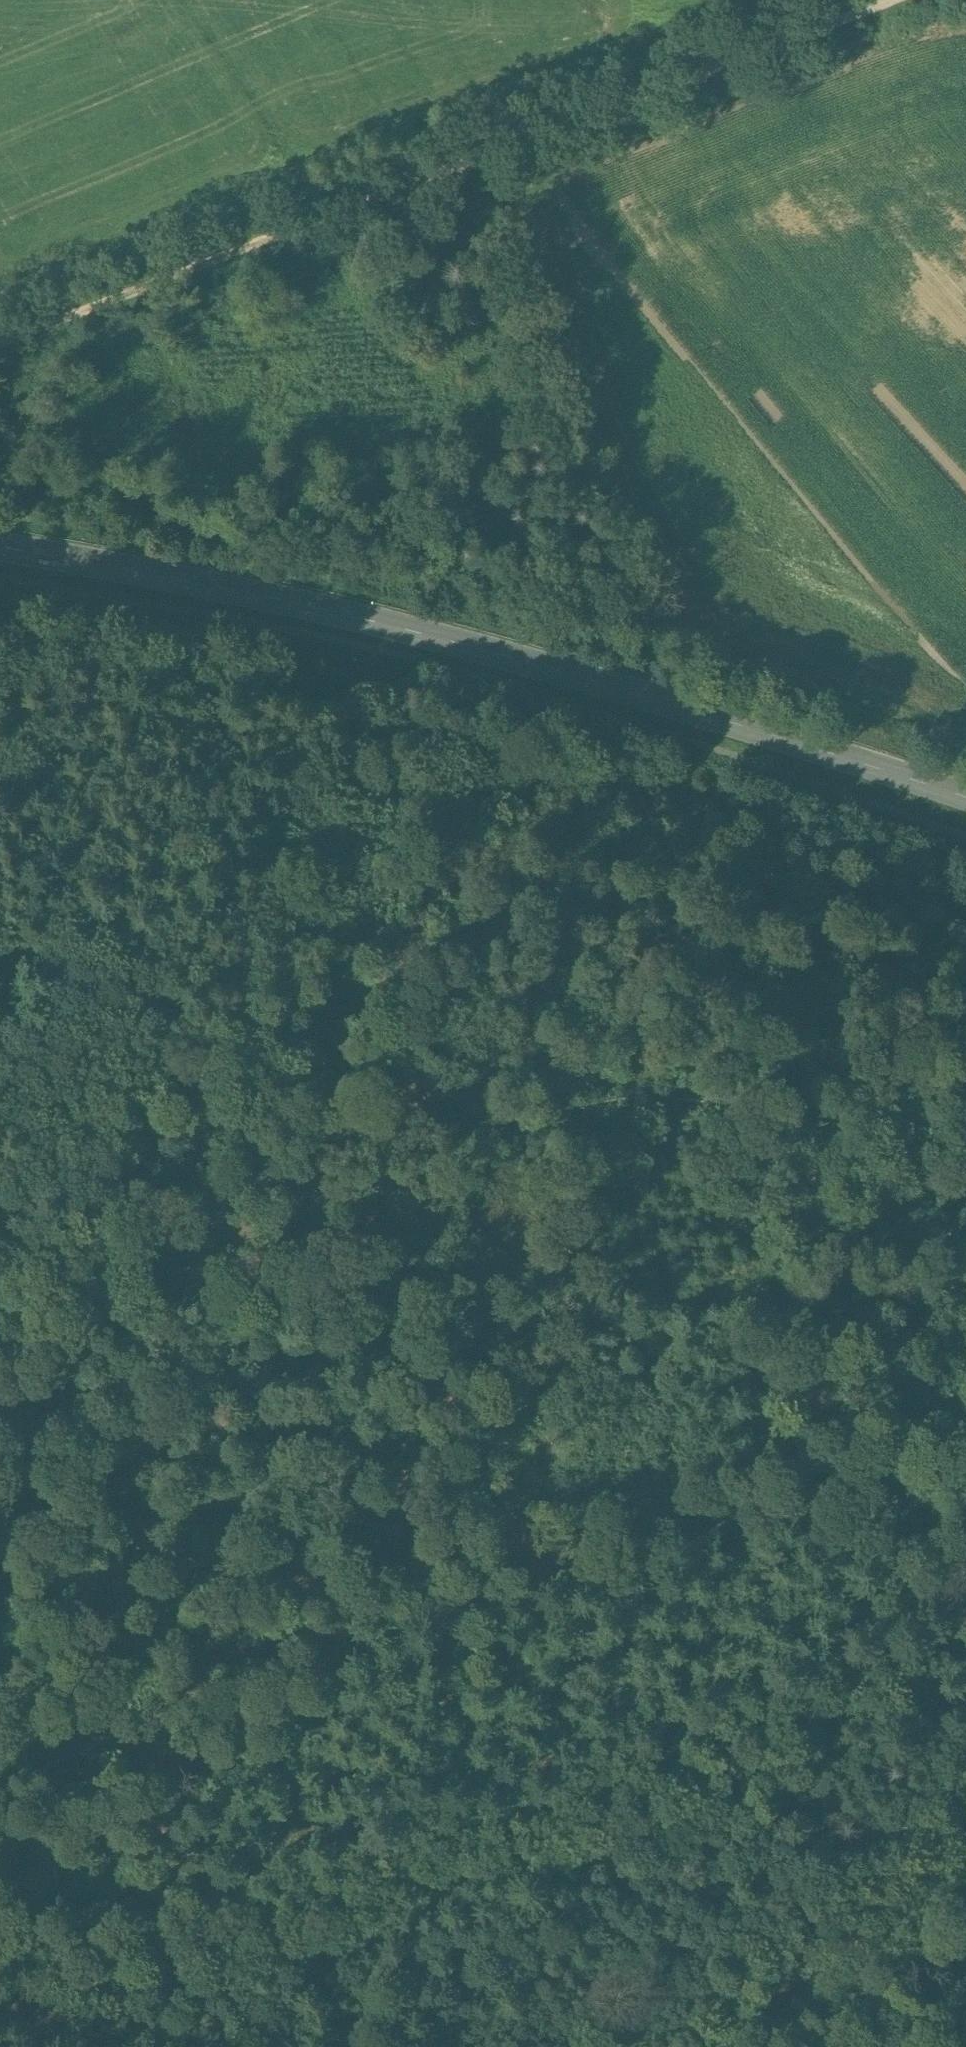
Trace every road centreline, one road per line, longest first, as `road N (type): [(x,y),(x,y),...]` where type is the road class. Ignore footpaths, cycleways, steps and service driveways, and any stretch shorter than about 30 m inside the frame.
road 1 (primary): [(965,798),(429,636),(0,548)]
road 2 (unclassified): [(894,0),(0,326)]
road 3 (track): [(0,1603),(122,1250),(228,1188),(514,1107)]

